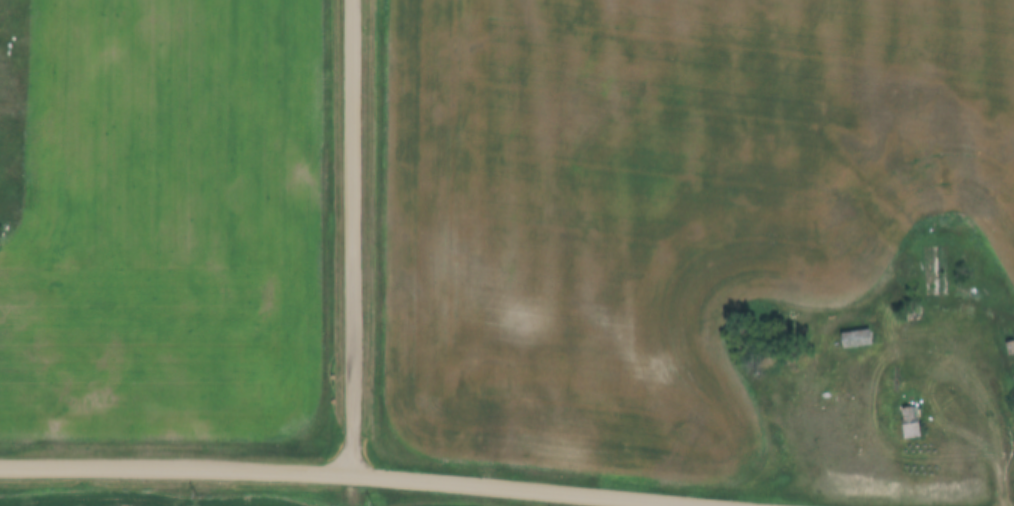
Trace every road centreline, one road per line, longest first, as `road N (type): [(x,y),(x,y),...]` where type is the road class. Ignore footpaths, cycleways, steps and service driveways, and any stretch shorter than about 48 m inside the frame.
road 1 (residential): [(351,473),(352,0)]
road 2 (residential): [(722,505),(351,473)]
road 3 (residential): [(351,473),(0,467)]
road 4 (track): [(896,343),(943,329),(982,345),(1011,505)]

